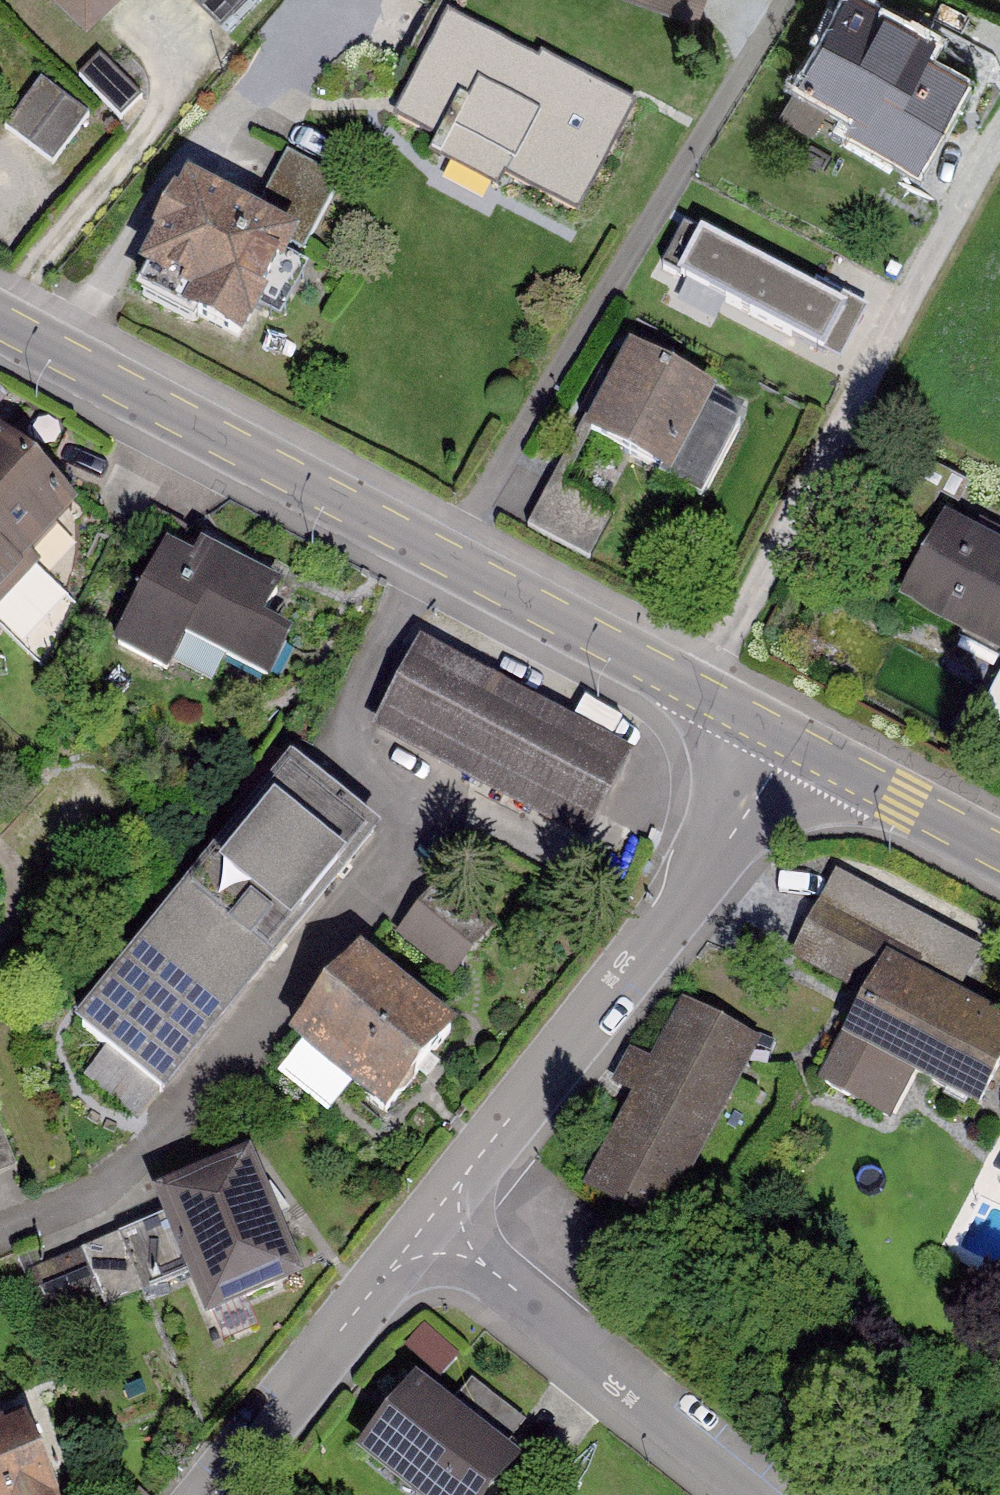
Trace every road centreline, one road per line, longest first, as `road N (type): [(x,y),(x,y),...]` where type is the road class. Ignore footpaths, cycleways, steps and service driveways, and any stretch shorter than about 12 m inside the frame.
road 1 (tertiary): [(791,742),(0,320)]
road 2 (residential): [(443,1233),(467,1171),(721,852),(791,742)]
road 3 (residential): [(764,1494),(443,1233)]
road 4 (residential): [(210,1494),(388,1271),(443,1233)]
road 5 (tertiary): [(999,852),(791,742)]

